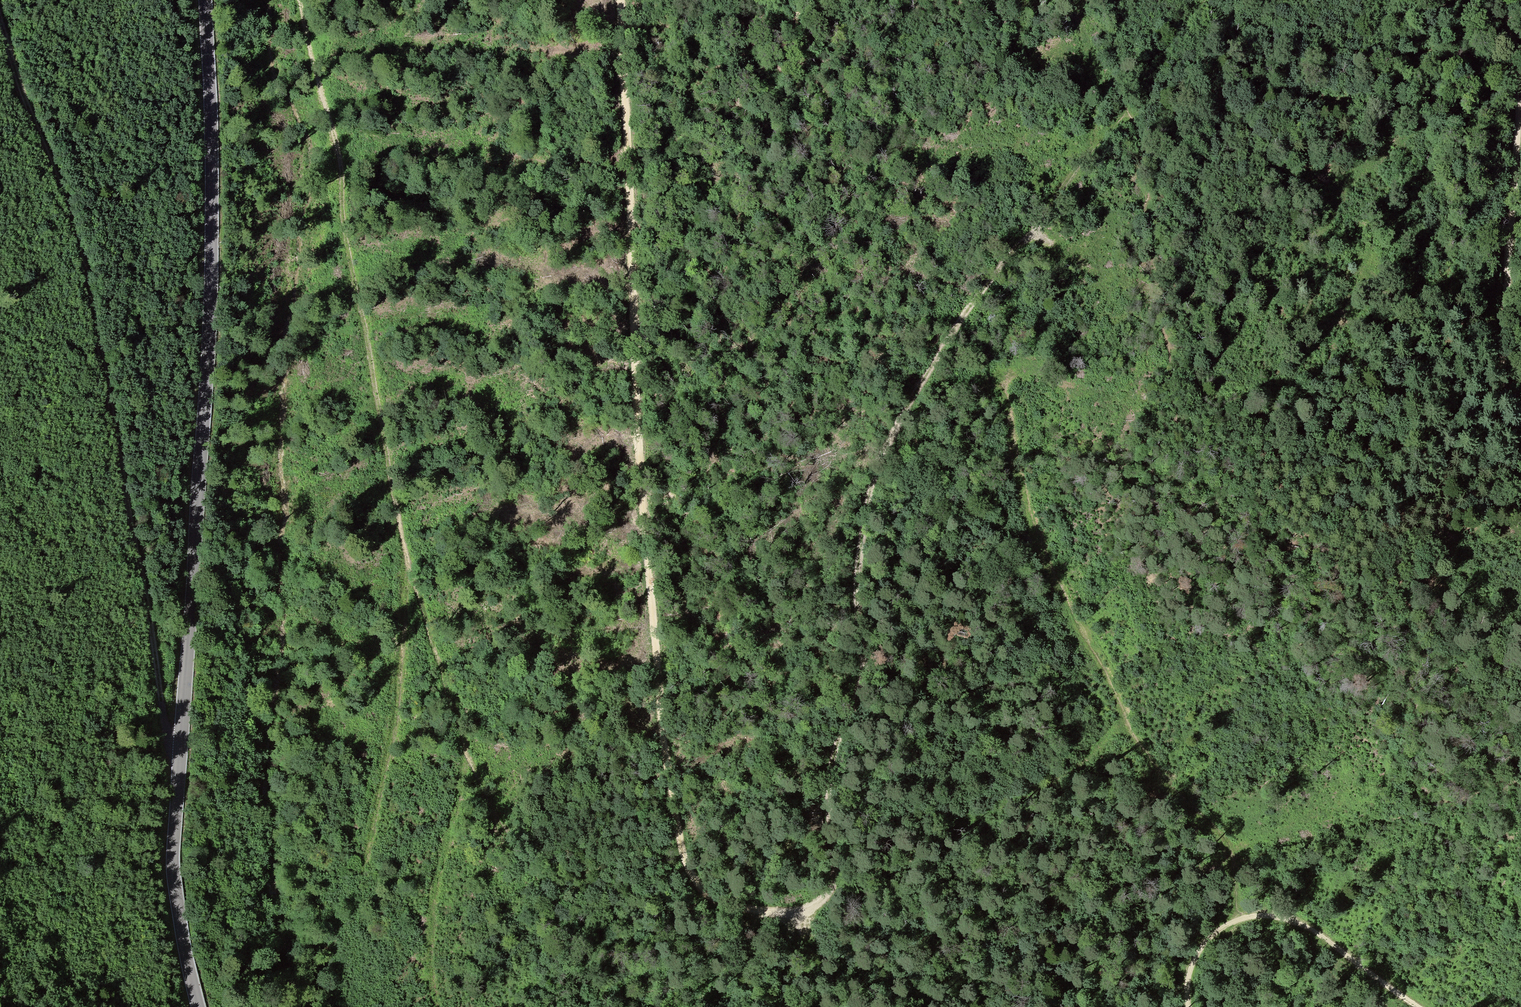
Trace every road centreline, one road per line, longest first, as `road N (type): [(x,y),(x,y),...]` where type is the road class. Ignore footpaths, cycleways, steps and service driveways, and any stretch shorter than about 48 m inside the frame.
road 1 (track): [(621,0),(642,518),(683,854),(701,888),(738,909),(774,910),(809,910),(838,878),(830,792),(861,682),(858,530),(895,433),(954,327),(1151,74),(1197,0)]
road 2 (track): [(295,0),(405,545),(474,585),(544,832),(571,969),(589,1006)]
road 3 (tertiary): [(200,1006),(174,861),(214,216),(206,0)]
road 4 (track): [(0,10),(93,306),(181,764)]
road 5 (track): [(1238,917),(1211,844),(1133,737),(991,395),(903,419)]
road 6 (track): [(1187,1006),(1197,951),(1220,926),(1274,906),(1439,1006)]
road 7 (track): [(1520,212),(1505,338),(1520,405)]
road 8 (track): [(1504,0),(1516,48),(1520,172)]

